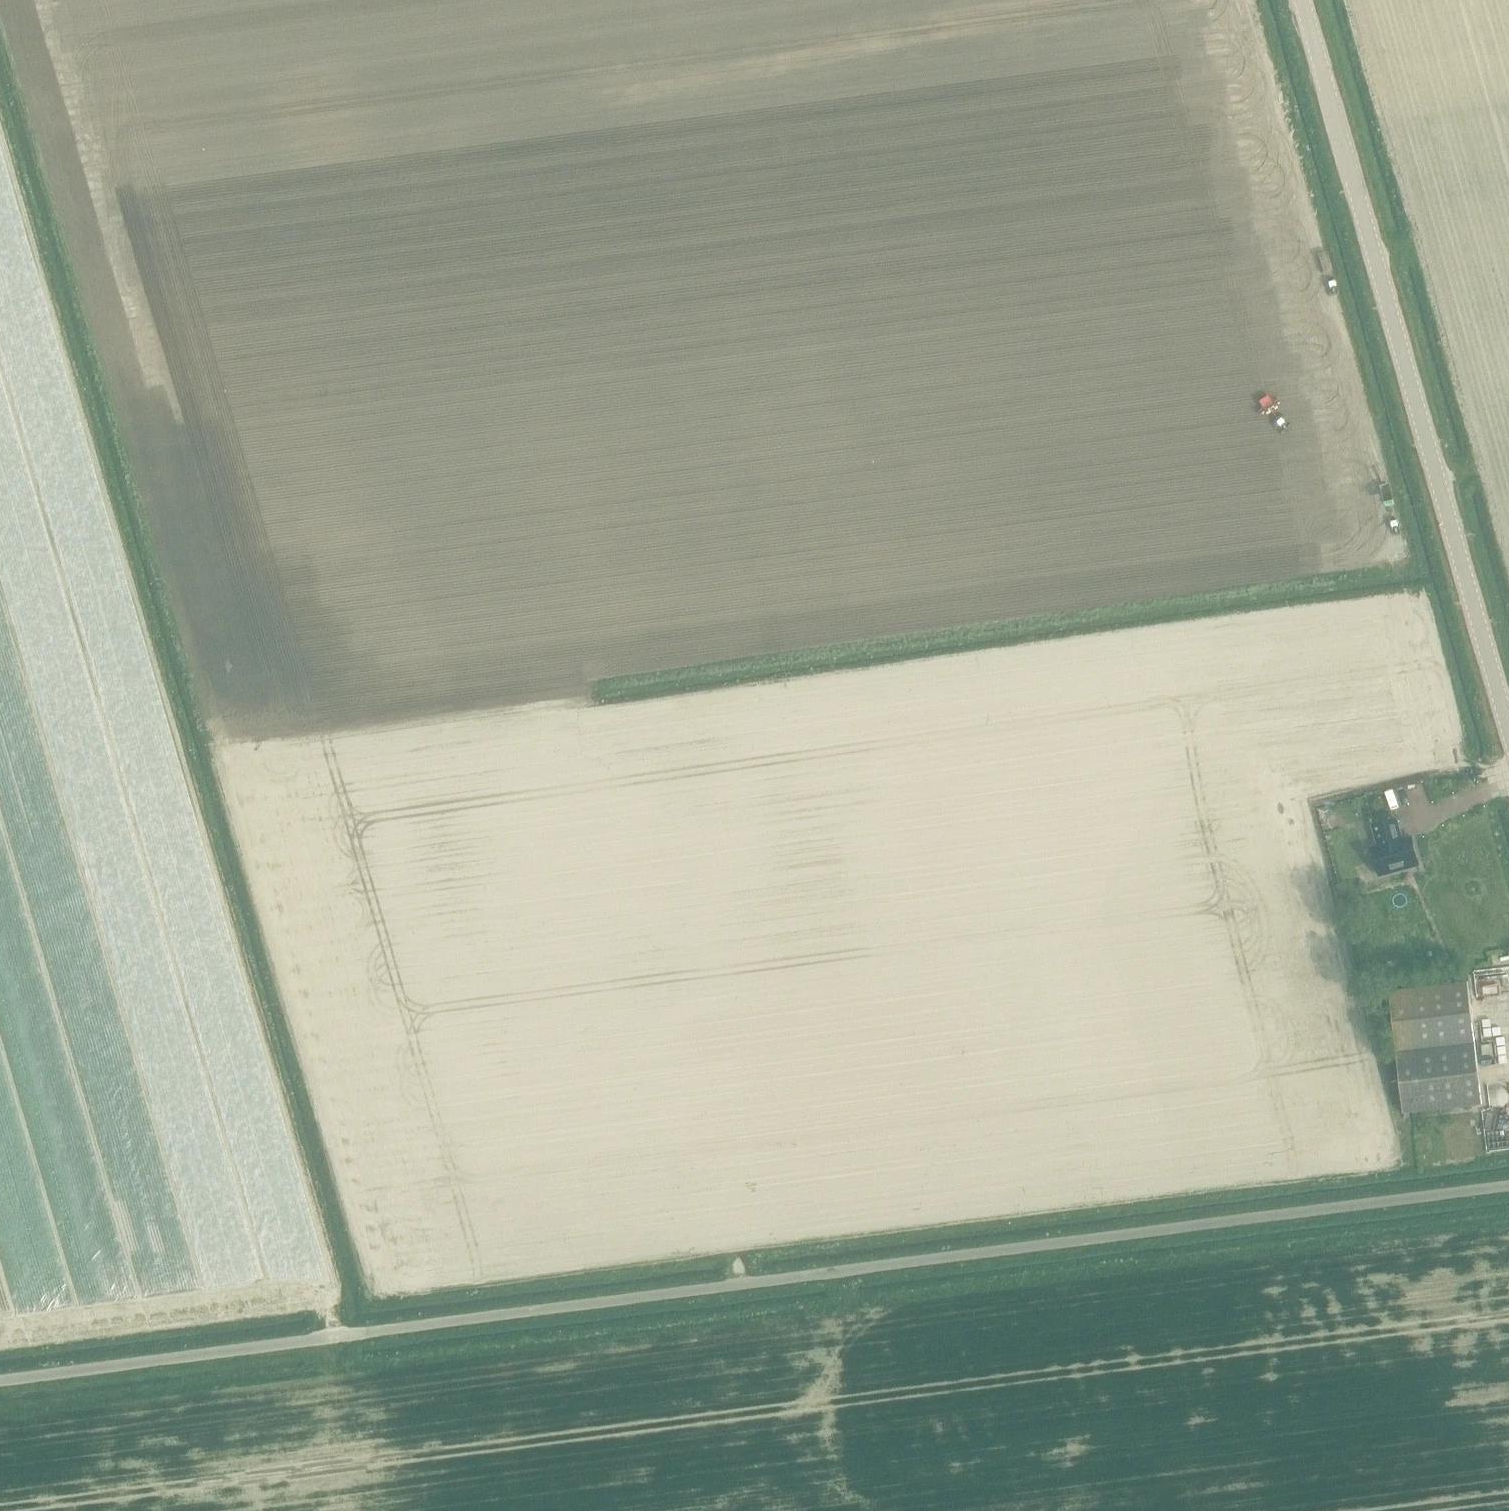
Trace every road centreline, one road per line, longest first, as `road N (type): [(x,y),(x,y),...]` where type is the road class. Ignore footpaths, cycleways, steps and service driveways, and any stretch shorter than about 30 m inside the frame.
road 1 (track): [(0,1380),(1508,1186)]
road 2 (tertiary): [(1508,733),(1301,0)]
road 3 (track): [(361,151),(1067,0)]

